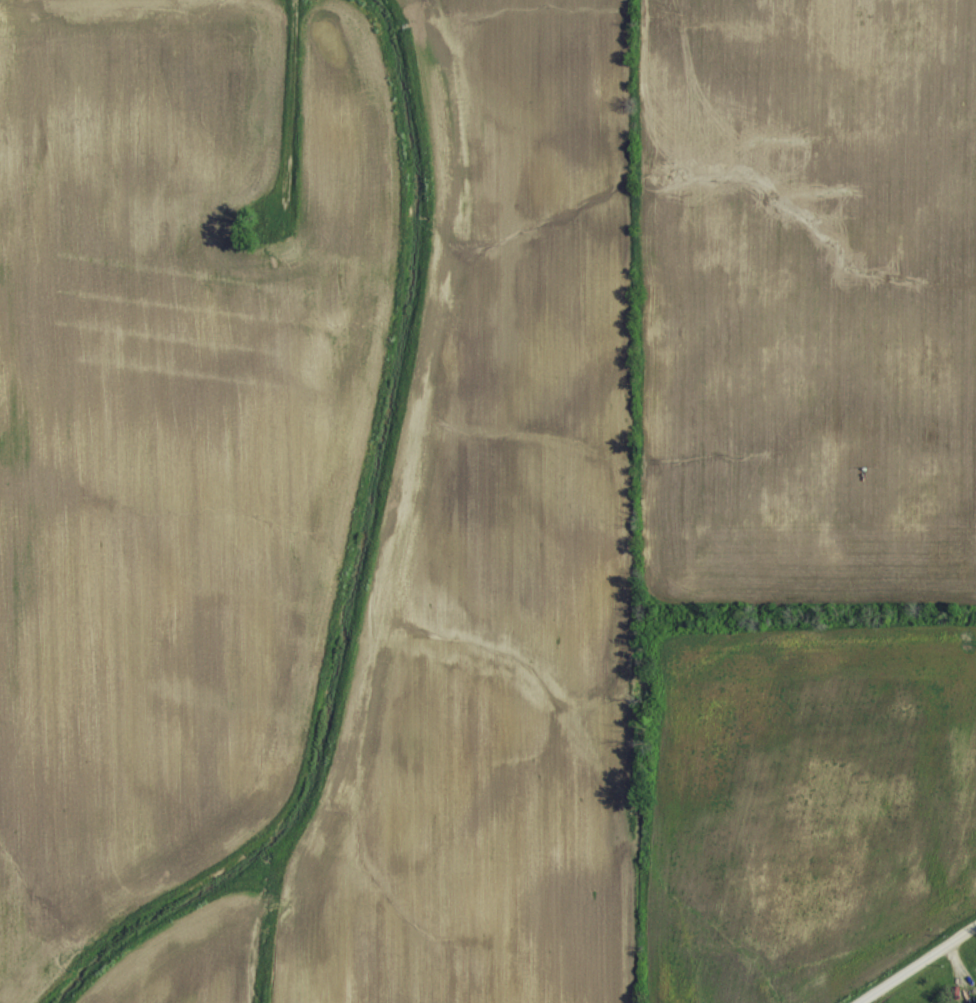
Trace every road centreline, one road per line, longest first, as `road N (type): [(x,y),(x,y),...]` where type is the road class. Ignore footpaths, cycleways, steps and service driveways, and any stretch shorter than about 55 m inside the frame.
road 1 (residential): [(835,1002),(975,909)]

